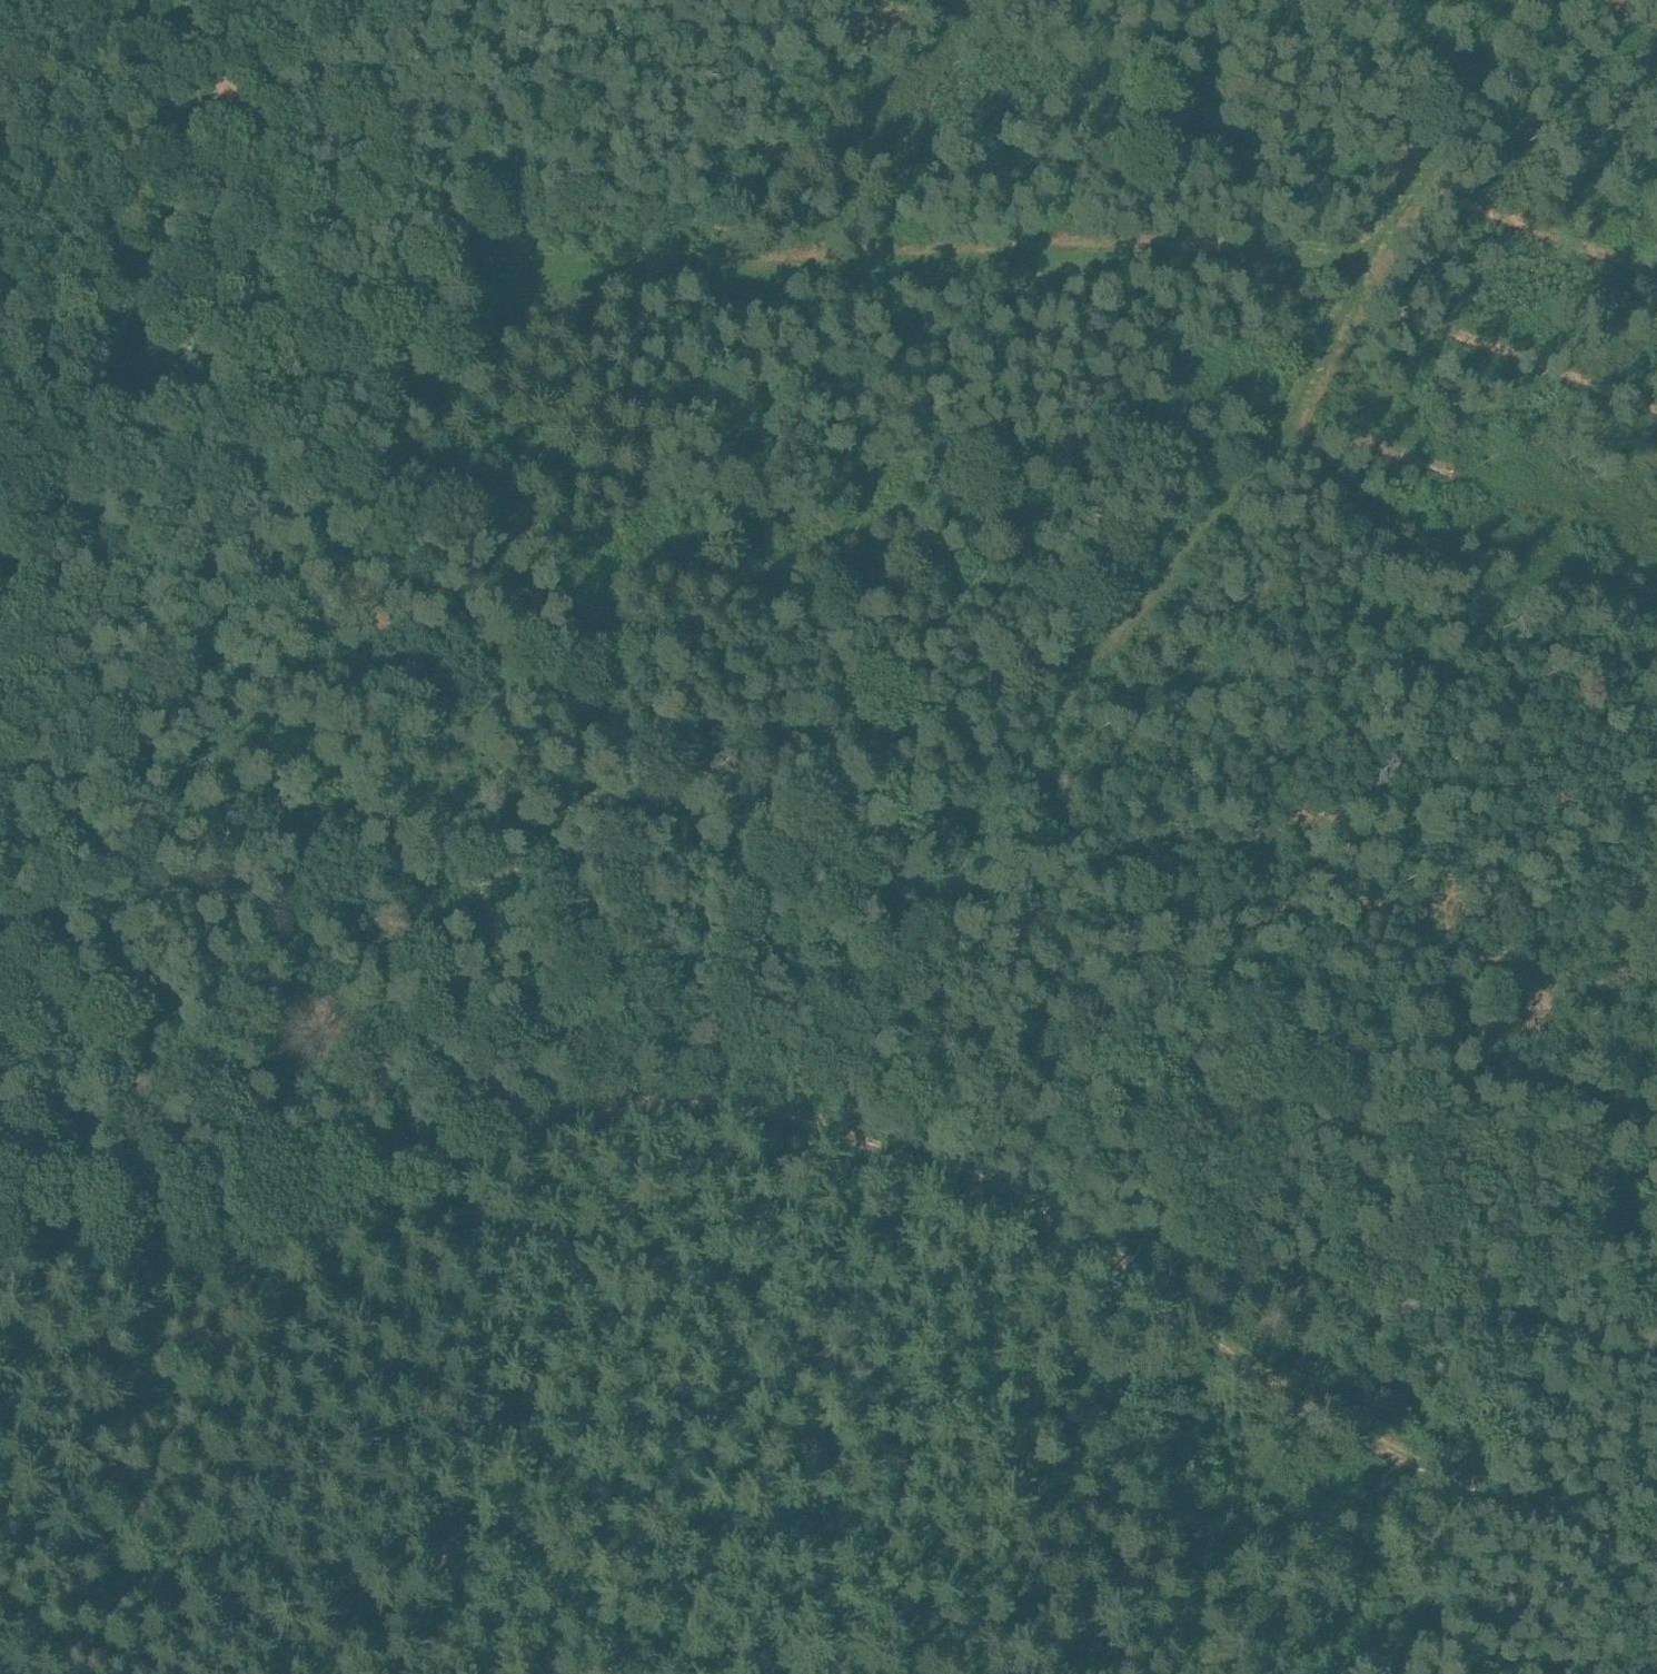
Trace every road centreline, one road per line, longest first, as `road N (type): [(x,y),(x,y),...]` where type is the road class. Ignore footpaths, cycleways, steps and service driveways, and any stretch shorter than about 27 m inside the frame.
road 1 (track): [(1656,1558),(1463,1484),(1297,1396),(1081,1232),(1009,1188),(735,1107),(623,1102),(542,1132),(338,1237),(208,1269),(70,1257),(0,1214)]
road 2 (track): [(1387,1673),(1656,965)]
road 3 (track): [(269,0),(0,671)]

